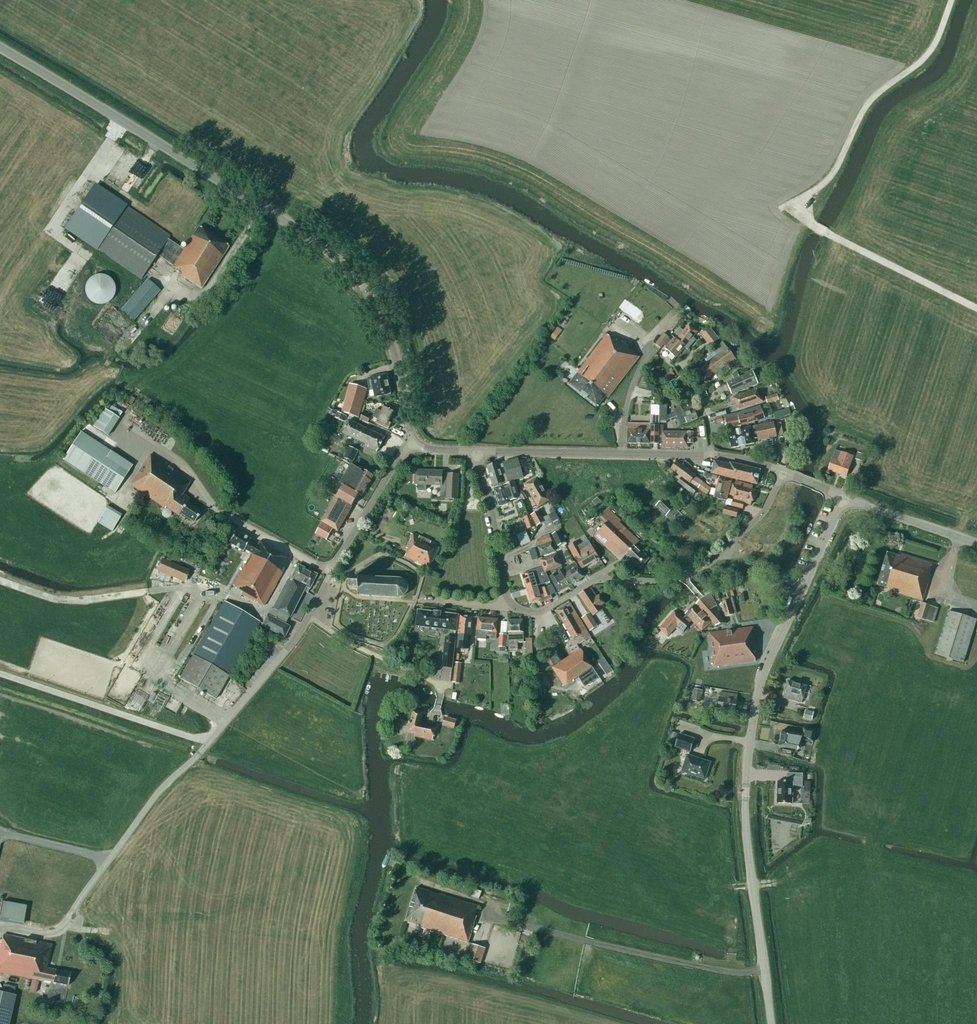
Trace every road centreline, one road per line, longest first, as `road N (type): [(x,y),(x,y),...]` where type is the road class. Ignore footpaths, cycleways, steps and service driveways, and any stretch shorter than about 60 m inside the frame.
road 1 (tertiary): [(414,440),(392,331),(352,270),(295,225),(0,48)]
road 2 (tertiary): [(771,1023),(746,831),(748,755),(765,668),(843,497)]
road 3 (residential): [(508,608),(540,611),(599,580),(665,581),(709,564),(760,516),(782,472)]
road 4 (tertiary): [(712,454),(474,450)]
road 5 (unclassified): [(208,743),(299,634),(332,572)]
road 6 (unclassified): [(508,608),(474,450)]
road 7 (unclassified): [(332,572),(414,440)]
road 8 (tertiary): [(976,545),(843,497)]
road 9 (unclassified): [(332,572),(212,506)]

